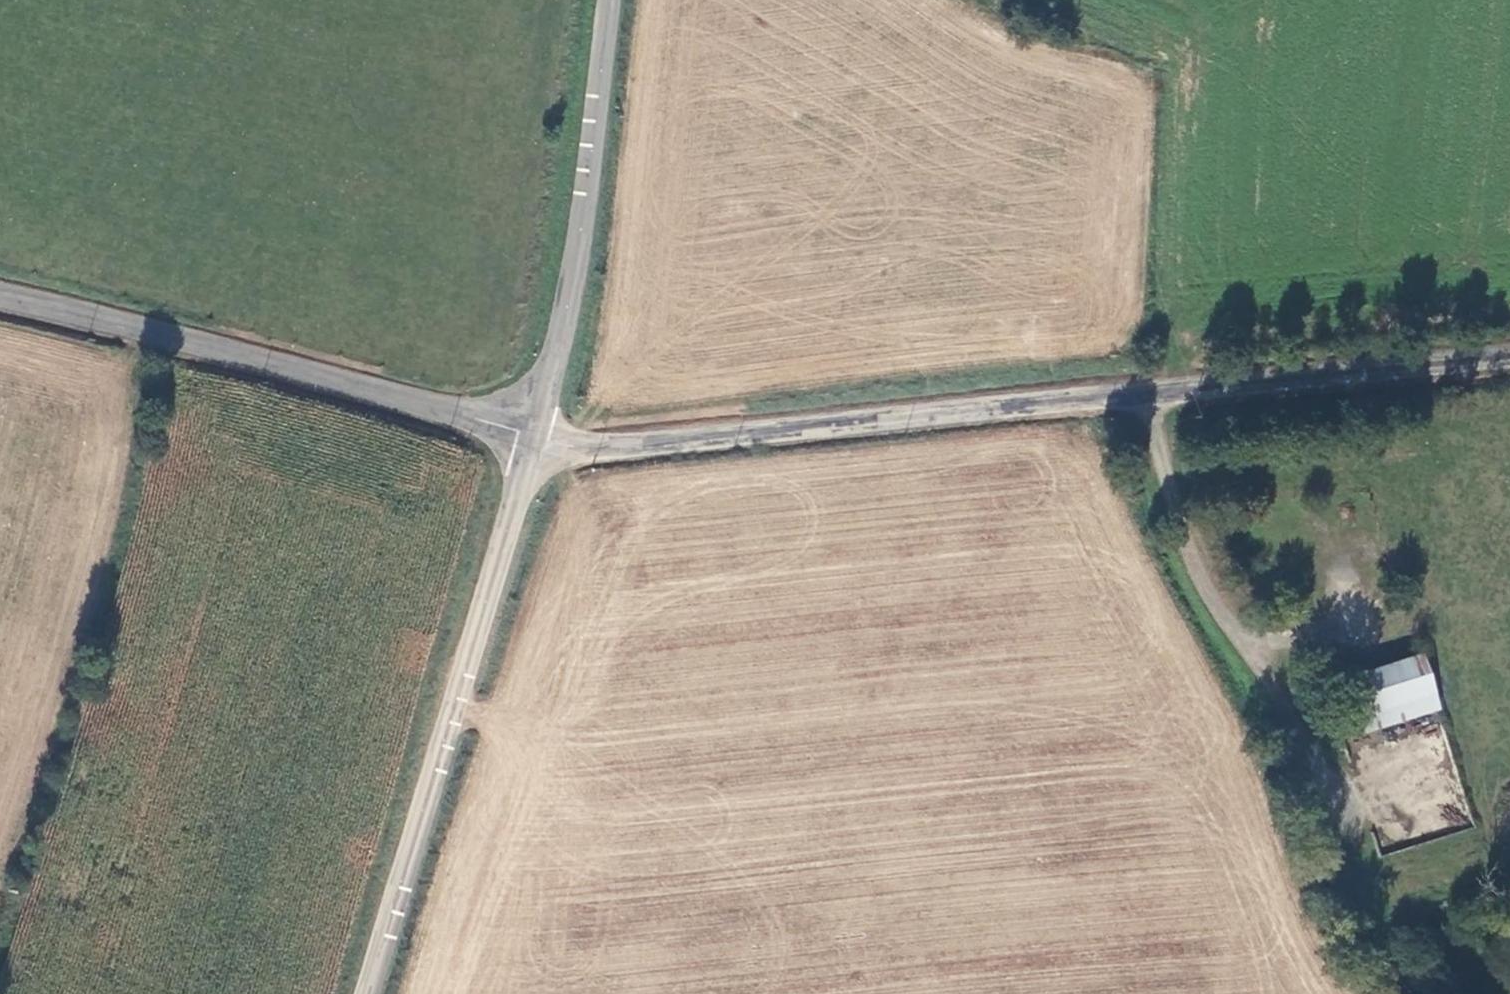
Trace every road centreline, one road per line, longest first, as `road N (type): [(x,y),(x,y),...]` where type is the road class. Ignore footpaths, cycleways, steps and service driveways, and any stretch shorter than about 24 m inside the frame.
road 1 (tertiary): [(1509,357),(605,446),(531,434)]
road 2 (tertiary): [(366,993),(531,434)]
road 3 (tertiary): [(531,434),(0,292)]
road 4 (tertiary): [(531,434),(562,308),(608,0)]

